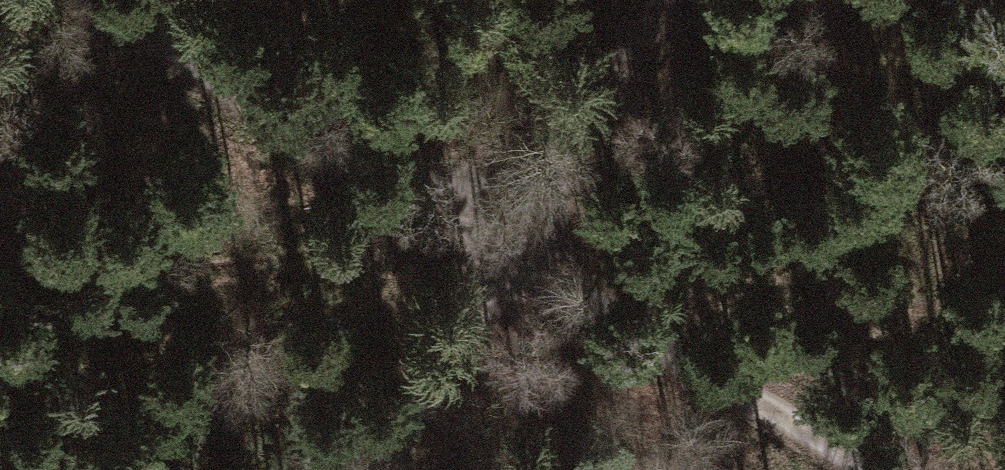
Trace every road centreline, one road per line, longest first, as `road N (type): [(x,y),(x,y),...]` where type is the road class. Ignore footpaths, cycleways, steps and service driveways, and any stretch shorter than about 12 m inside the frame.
road 1 (track): [(90,0),(872,469)]
road 2 (track): [(381,469),(666,0)]

